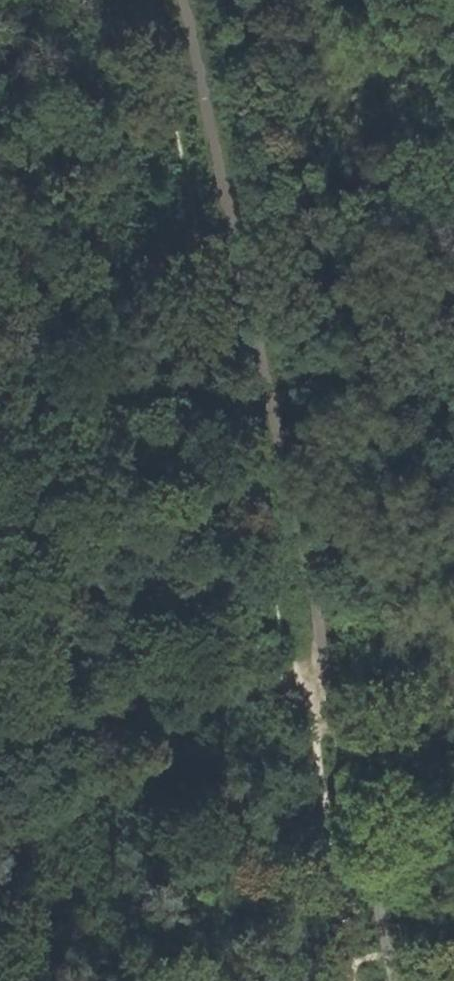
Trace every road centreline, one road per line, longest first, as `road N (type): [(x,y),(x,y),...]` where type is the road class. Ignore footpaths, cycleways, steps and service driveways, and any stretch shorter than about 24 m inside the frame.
road 1 (track): [(395,980),(310,551),(186,0)]
road 2 (track): [(329,658),(218,706),(130,718),(0,706)]

